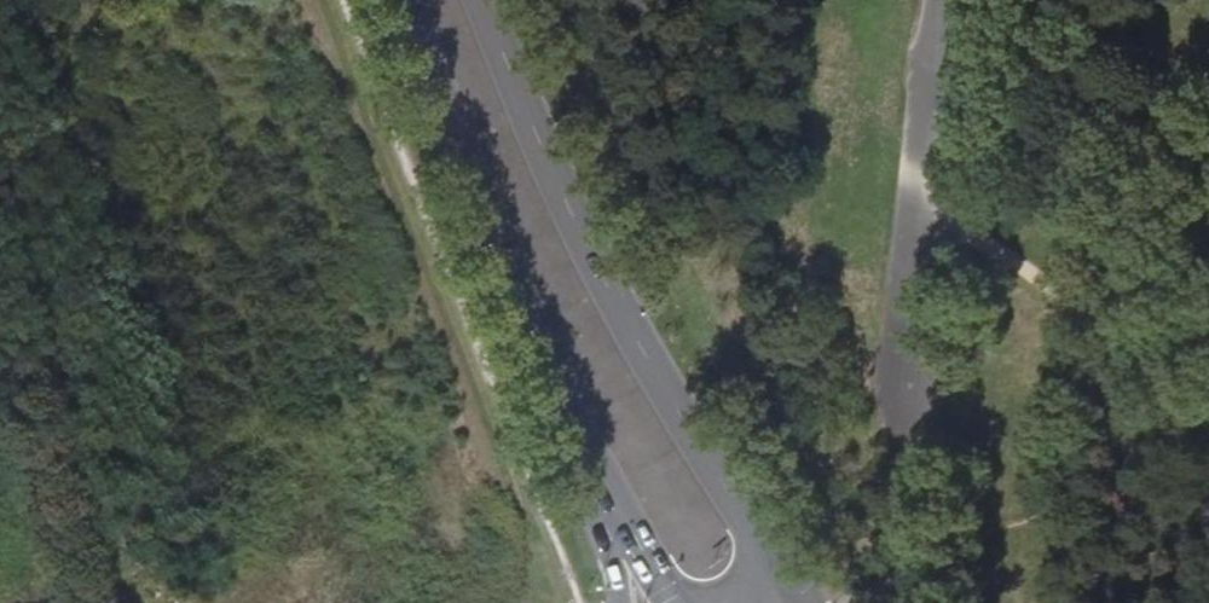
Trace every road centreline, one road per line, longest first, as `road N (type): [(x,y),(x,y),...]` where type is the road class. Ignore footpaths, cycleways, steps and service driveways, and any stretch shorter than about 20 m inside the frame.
road 1 (secondary): [(779,580),(592,261),(478,0)]
road 2 (secondary): [(401,0),(547,373),(623,519)]
road 3 (track): [(928,218),(1158,379),(1208,424)]

